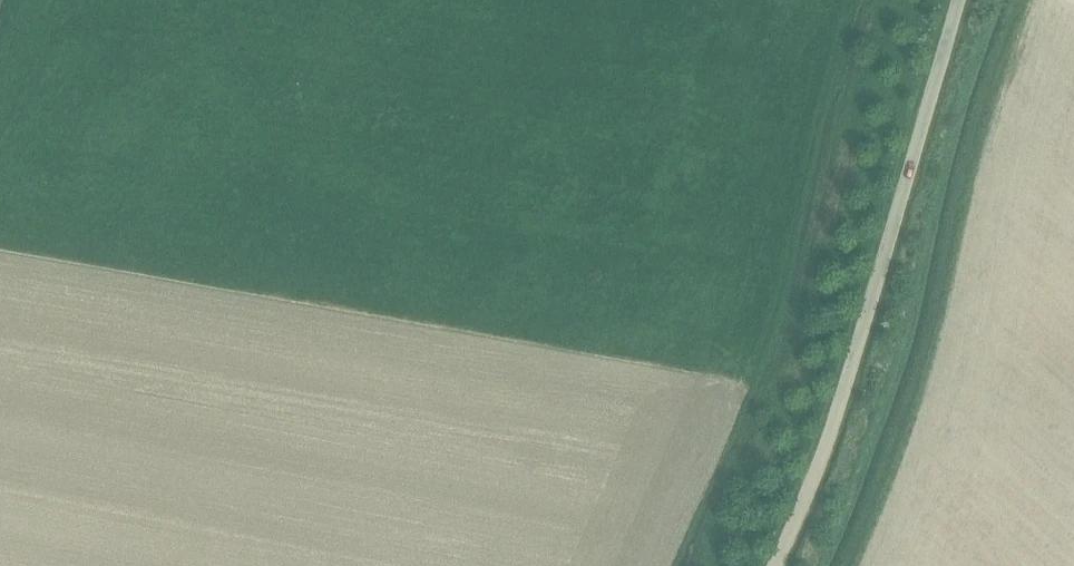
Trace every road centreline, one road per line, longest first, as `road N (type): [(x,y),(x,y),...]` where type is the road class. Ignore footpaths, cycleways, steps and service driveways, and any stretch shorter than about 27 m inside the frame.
road 1 (unclassified): [(775,565),(827,443),(958,0)]

